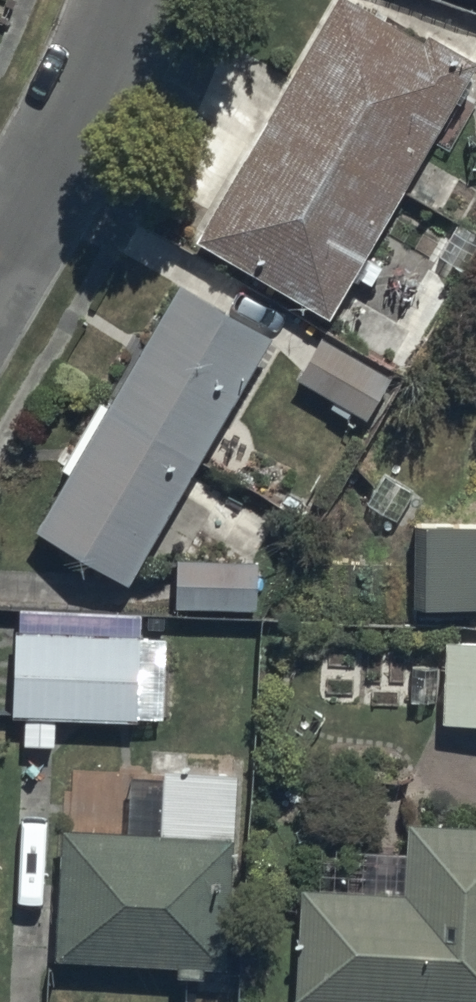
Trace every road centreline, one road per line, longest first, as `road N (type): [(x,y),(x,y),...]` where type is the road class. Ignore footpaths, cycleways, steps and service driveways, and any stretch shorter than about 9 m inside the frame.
road 1 (residential): [(0,259),(133,0)]

